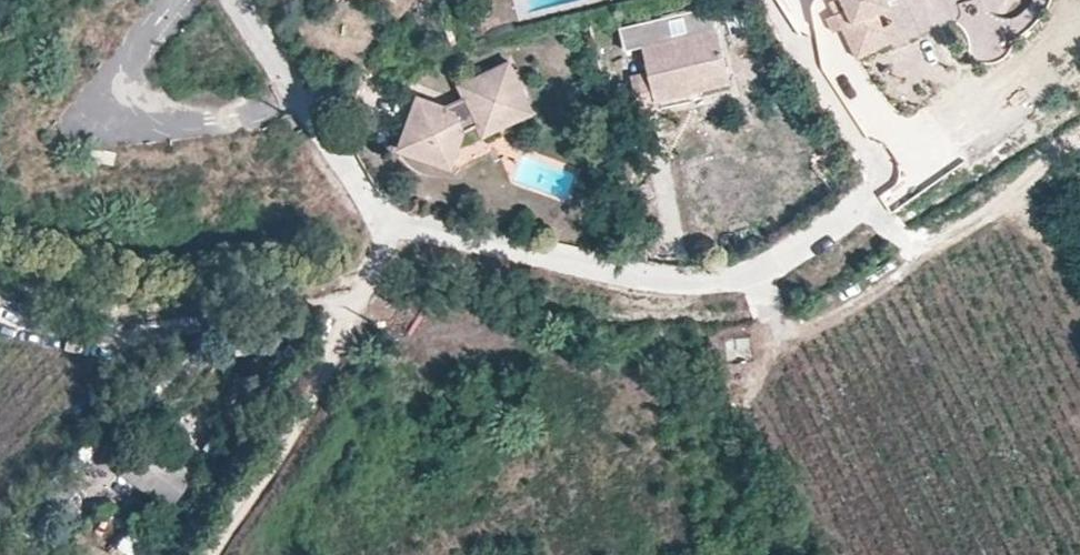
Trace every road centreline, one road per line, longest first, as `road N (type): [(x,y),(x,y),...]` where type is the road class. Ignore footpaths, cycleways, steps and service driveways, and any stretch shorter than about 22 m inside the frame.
road 1 (residential): [(300,92),(385,229),(416,228),(655,286),(755,274),(806,246),(862,199),(895,157)]
road 2 (track): [(385,229),(359,297),(206,554)]
road 3 (track): [(769,334),(795,331),(1013,190),(1079,137)]
road 4 (residential): [(175,0),(137,48),(135,75),(144,100),(167,120),(245,112),(300,92)]
road 5 (track): [(1066,0),(1022,64),(895,157)]

